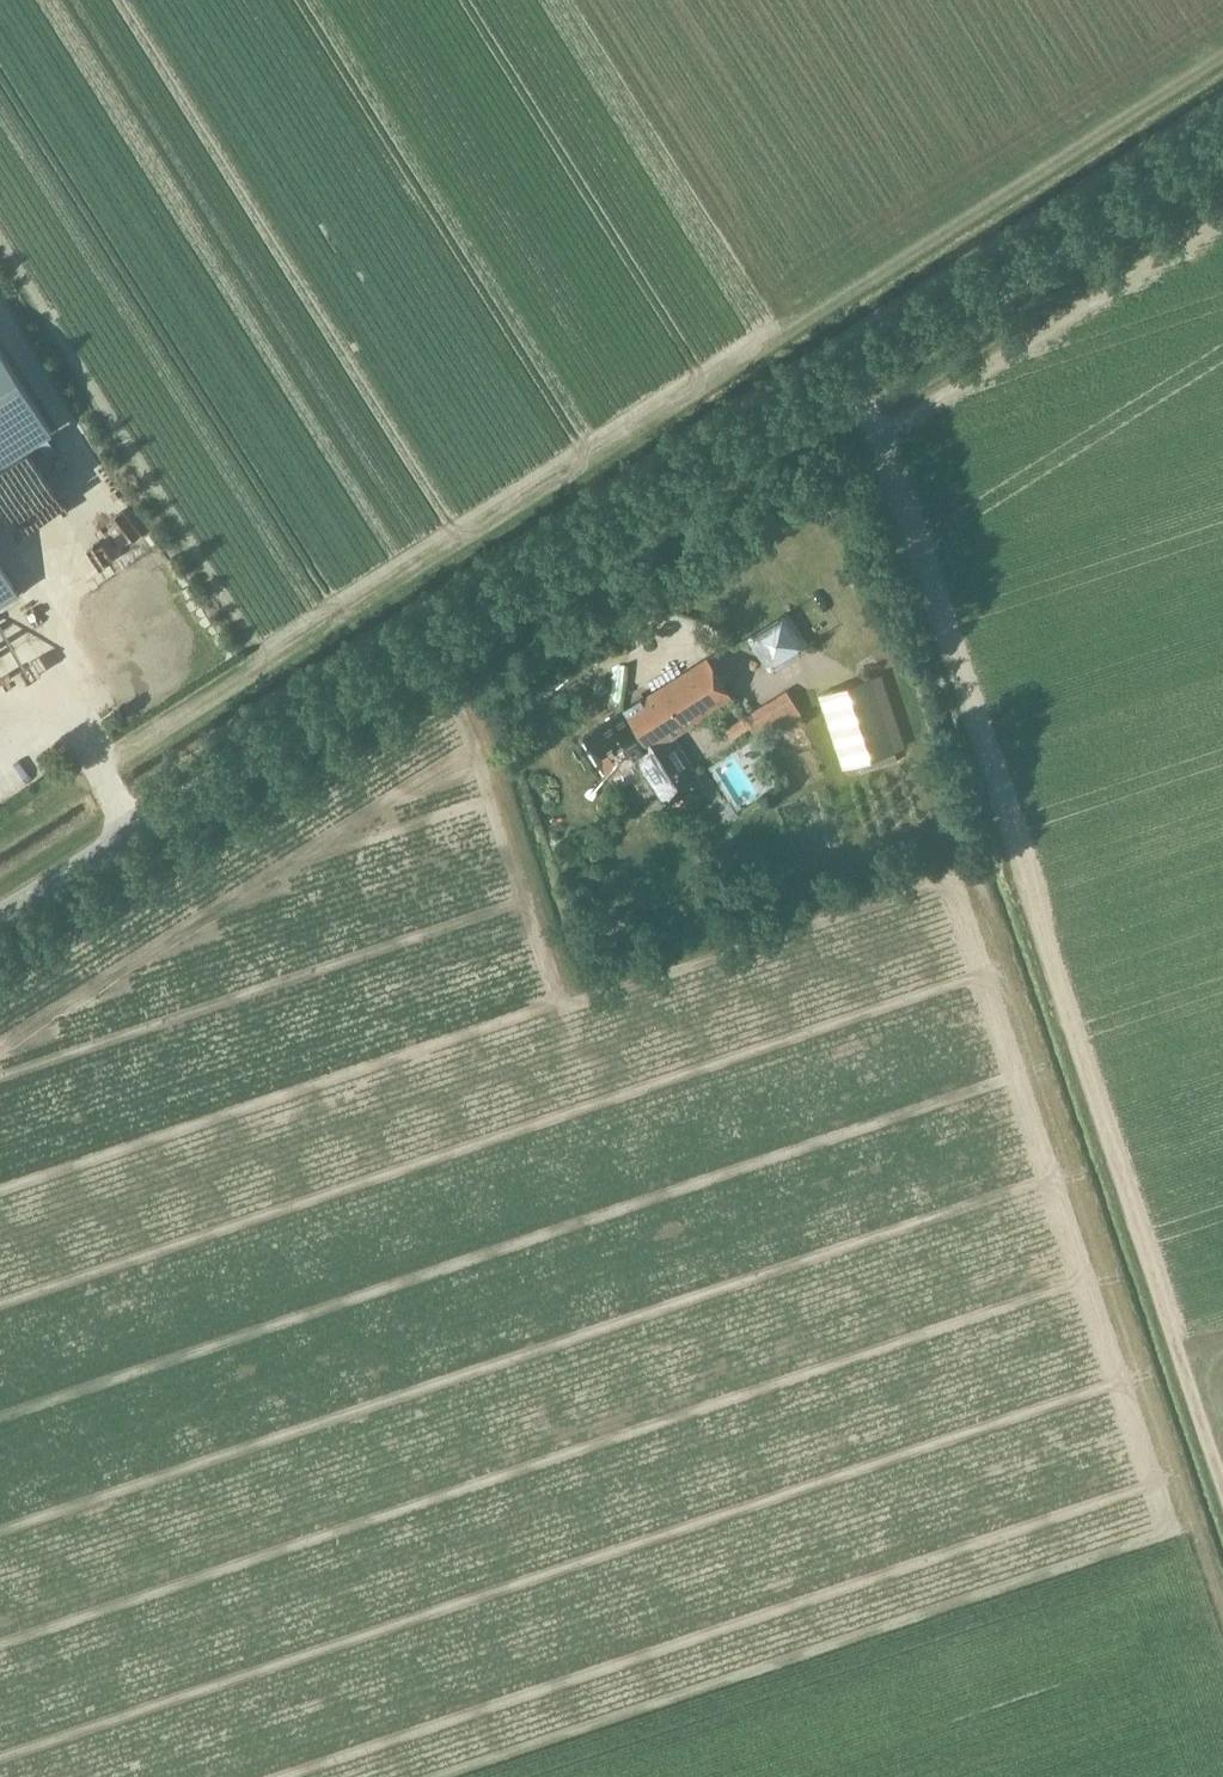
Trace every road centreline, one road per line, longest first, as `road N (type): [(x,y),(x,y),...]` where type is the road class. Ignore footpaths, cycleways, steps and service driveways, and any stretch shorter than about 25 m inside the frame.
road 1 (unclassified): [(0,917),(1222,143)]

